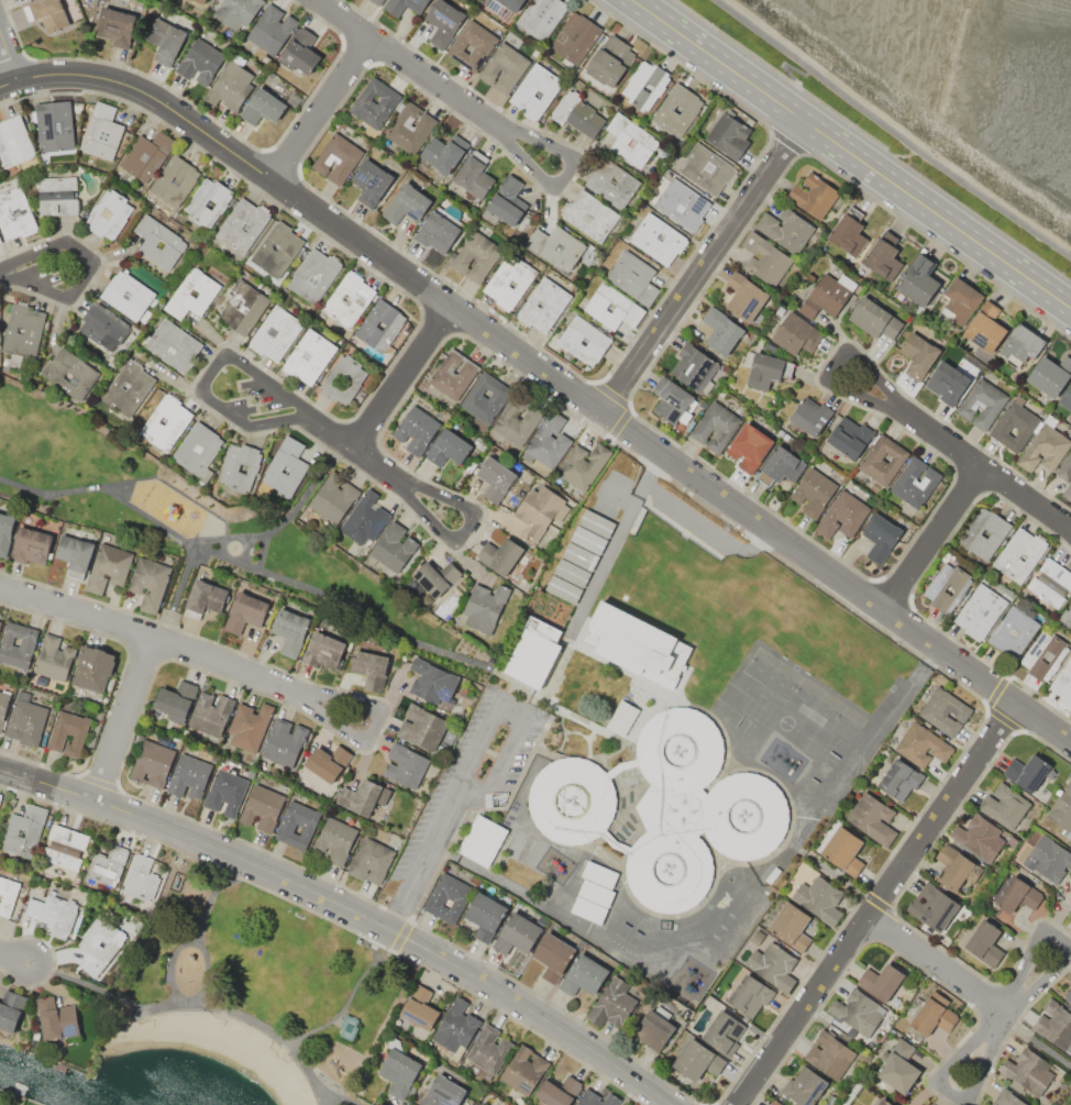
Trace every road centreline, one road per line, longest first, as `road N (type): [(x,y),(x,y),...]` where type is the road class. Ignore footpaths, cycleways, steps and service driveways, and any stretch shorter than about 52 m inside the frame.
road 1 (residential): [(0,85),(40,74),(91,75),(157,99),(1070,744)]
road 2 (residential): [(0,771),(245,861),(386,928),(673,1104)]
road 3 (secondary): [(633,0),(1070,308)]
road 4 (residential): [(0,592),(152,640),(371,729)]
road 5 (residential): [(607,416),(805,121)]
road 6 (residential): [(312,416),(231,356),(219,357),(202,384),(208,398),(249,426),(312,416)]
road 7 (residential): [(868,918),(1015,706)]
road 8 (residential): [(868,918),(740,1104)]
road 9 (residential): [(969,1104),(1000,1019),(934,1082),(967,1104)]
road 10 (residential): [(316,0),(495,124)]
road 11 (residential): [(5,270),(68,299),(97,265),(69,246),(5,270)]
road 12 (residential): [(1070,951),(1040,929),(1006,1009),(1070,953)]
road 13 (residential): [(495,124),(543,181),(559,183),(573,164),(567,150),(495,124)]
road 14 (residential): [(902,413),(825,382),(846,351),(892,397),(902,413)]
road 15 (residential): [(394,475),(438,530),(461,533),(471,517),(466,507),(394,475)]
road 16 (residential): [(902,413),(1059,521)]
road 17 (residential): [(868,918),(1006,1009),(1000,1019)]
road 18 (residential): [(368,37),(270,179)]
road 19 (residential): [(152,640),(96,803)]
road 20 (residential): [(353,446),(449,307)]
road 21 (residential): [(883,605),(979,468)]

